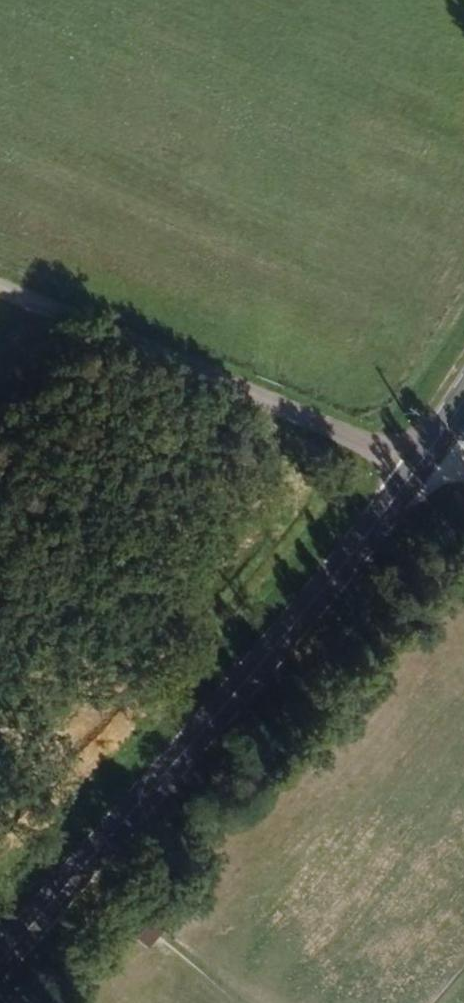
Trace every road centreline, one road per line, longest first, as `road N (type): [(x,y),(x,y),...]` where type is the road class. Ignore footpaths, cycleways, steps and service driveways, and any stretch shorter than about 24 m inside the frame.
road 1 (primary): [(0,955),(418,468)]
road 2 (unclassified): [(418,468),(0,288)]
road 3 (track): [(0,602),(218,379)]

